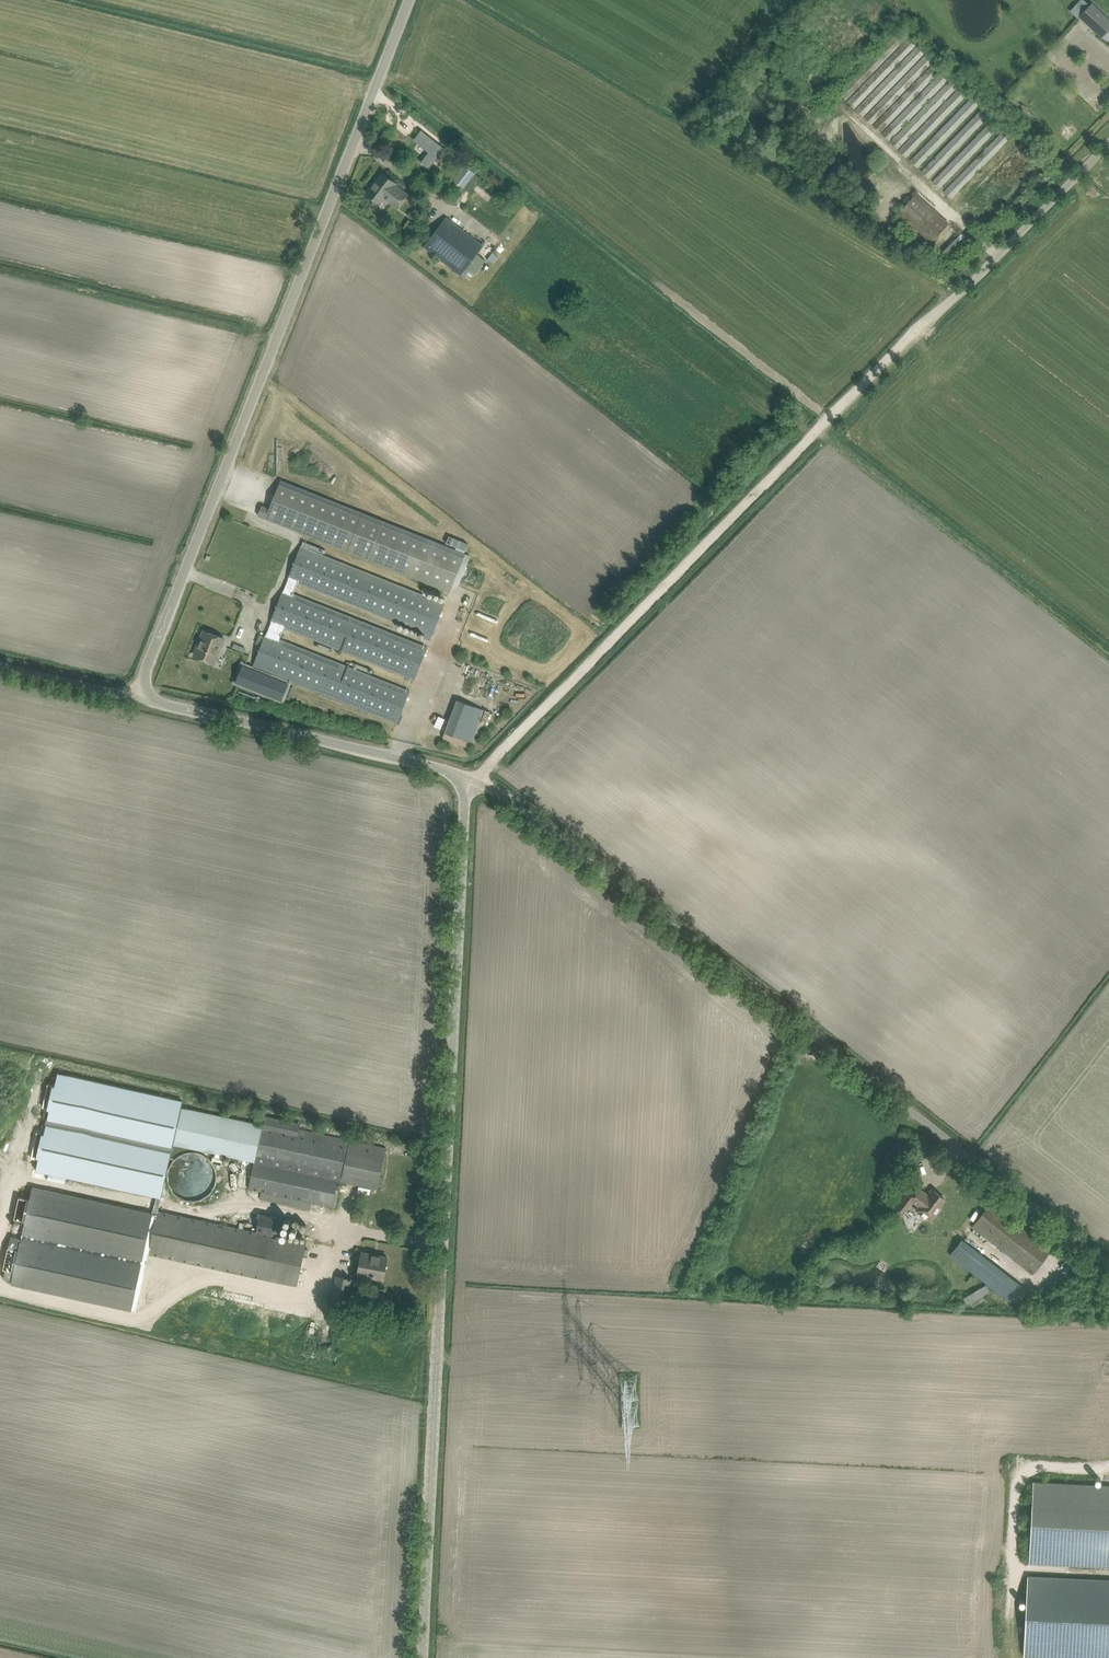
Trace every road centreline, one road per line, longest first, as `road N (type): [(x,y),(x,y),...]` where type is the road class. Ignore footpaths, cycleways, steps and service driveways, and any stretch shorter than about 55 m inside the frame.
road 1 (unclassified): [(422,1657),(465,780)]
road 2 (unclassified): [(1108,1274),(504,800),(465,780)]
road 3 (unclassified): [(139,697),(411,0)]
road 4 (track): [(815,433),(465,780)]
road 5 (unclassified): [(465,780),(139,697)]
road 6 (unclassified): [(926,322),(1108,143)]
road 7 (track): [(815,433),(926,322)]
road 8 (unclassified): [(139,697),(0,665)]

